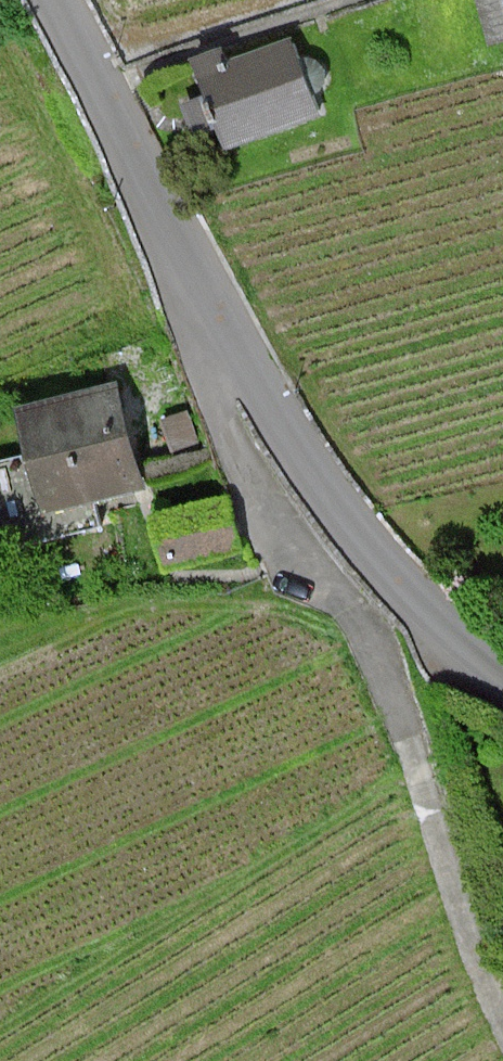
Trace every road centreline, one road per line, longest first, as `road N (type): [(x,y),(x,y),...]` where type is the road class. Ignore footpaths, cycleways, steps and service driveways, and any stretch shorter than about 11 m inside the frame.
road 1 (unclassified): [(57,0),(177,240),(316,478),(438,620),(502,676)]
road 2 (track): [(197,276),(222,392),(302,564),(385,673),(502,990)]

